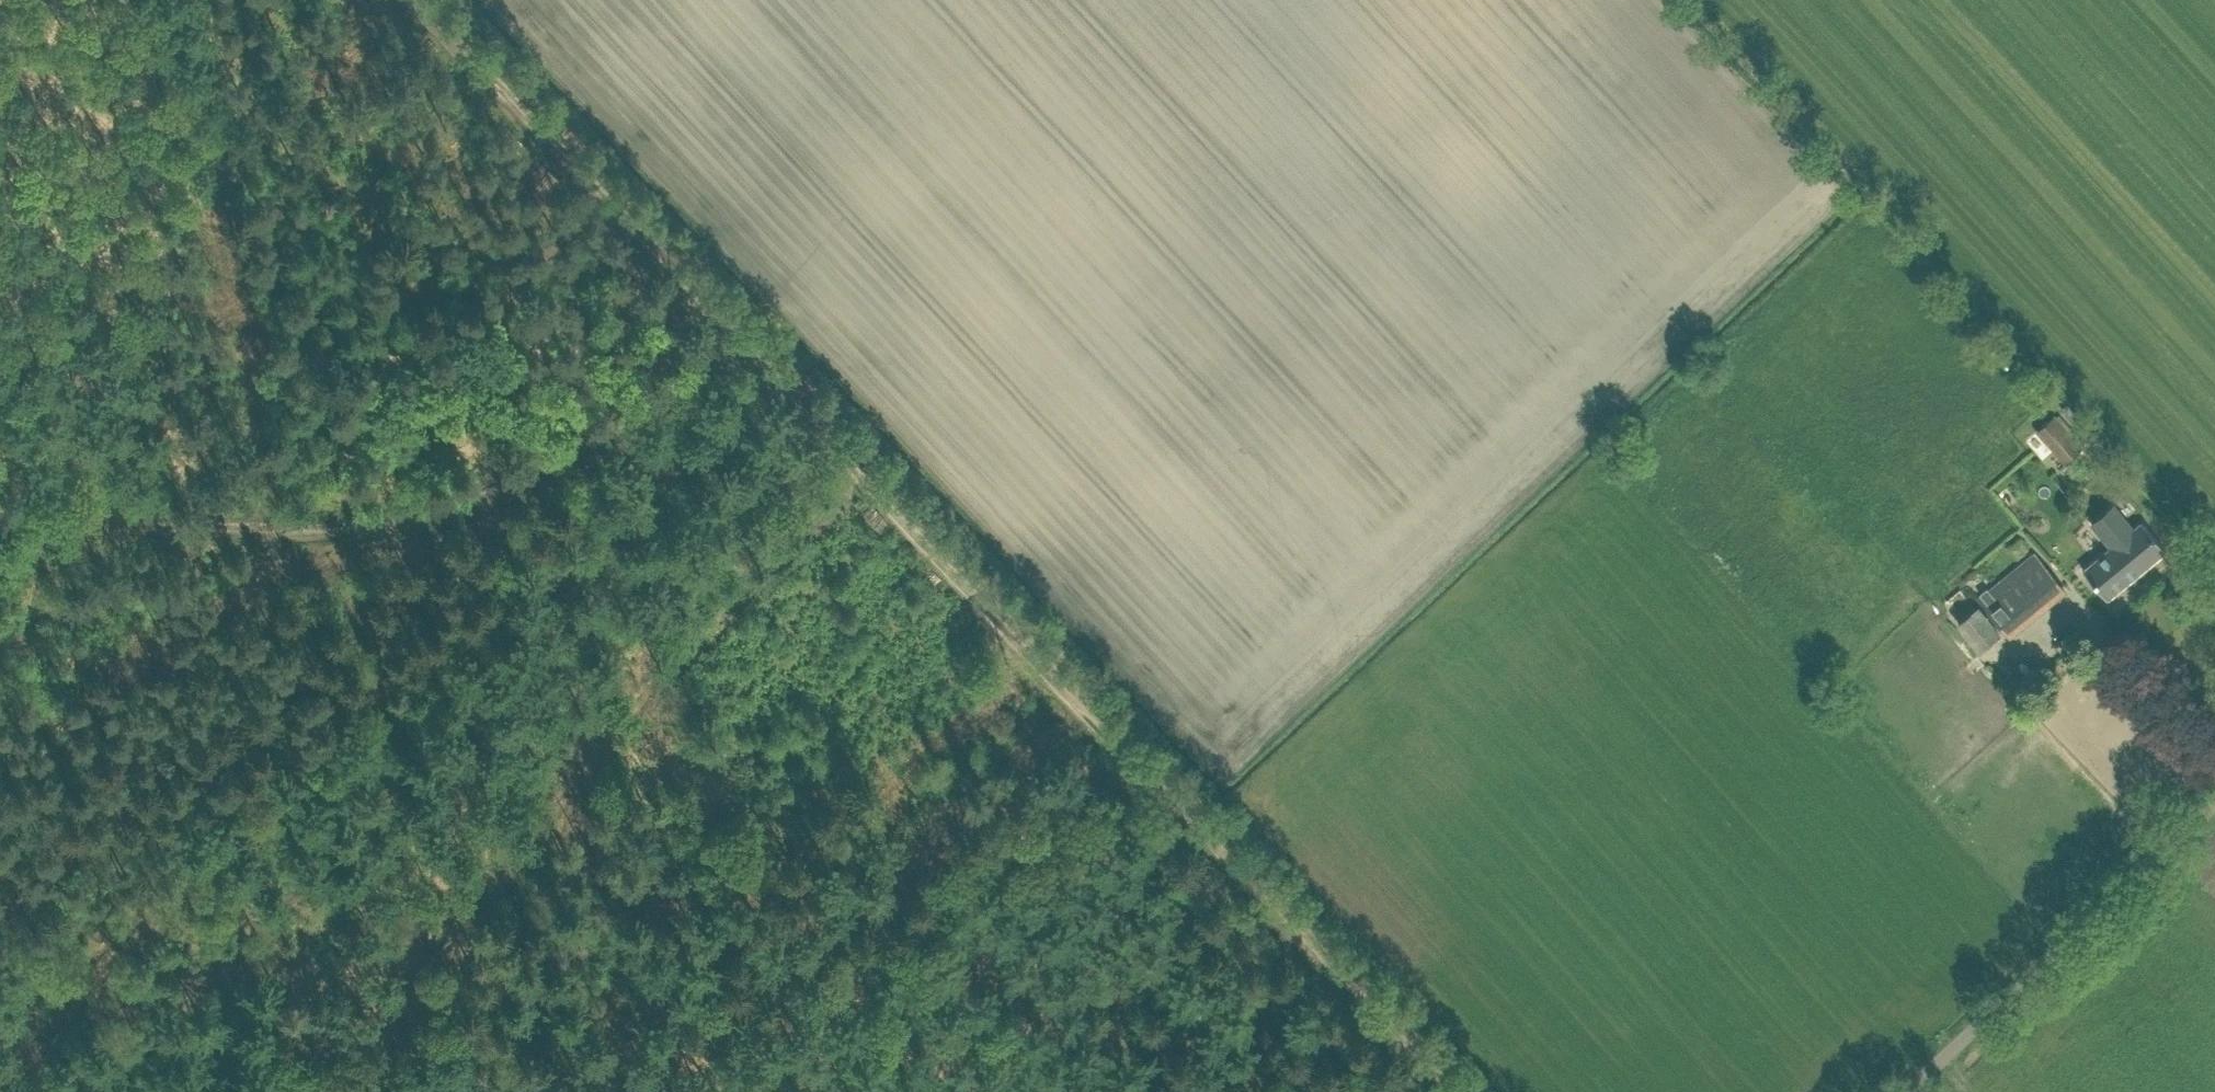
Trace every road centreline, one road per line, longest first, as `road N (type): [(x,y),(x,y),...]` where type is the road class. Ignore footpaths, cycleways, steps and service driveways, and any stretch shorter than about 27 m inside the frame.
road 1 (track): [(408,0),(720,340)]
road 2 (unclassified): [(1907,1091),(2214,799)]

